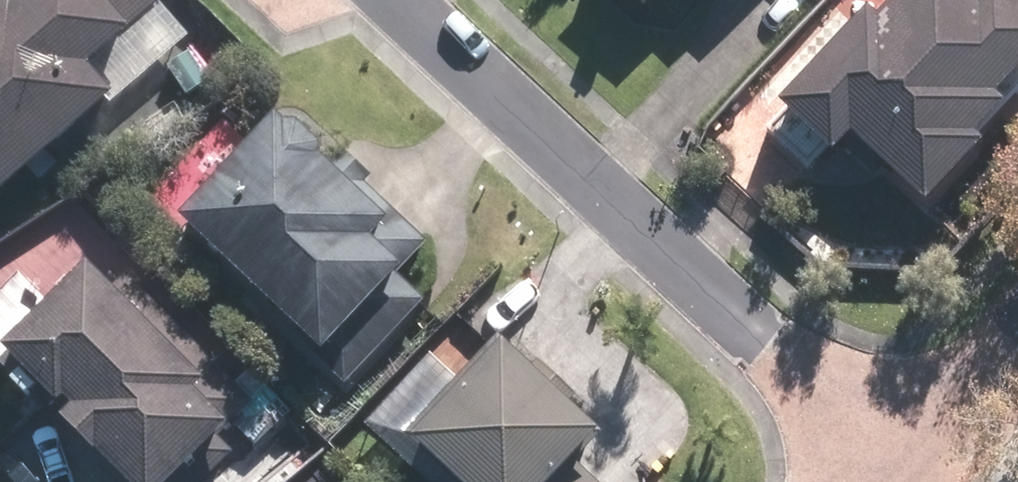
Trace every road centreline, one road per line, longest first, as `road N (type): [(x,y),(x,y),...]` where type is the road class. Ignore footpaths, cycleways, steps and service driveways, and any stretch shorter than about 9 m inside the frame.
road 1 (residential): [(404,0),(917,468)]
road 2 (residential): [(917,468),(1017,361)]

